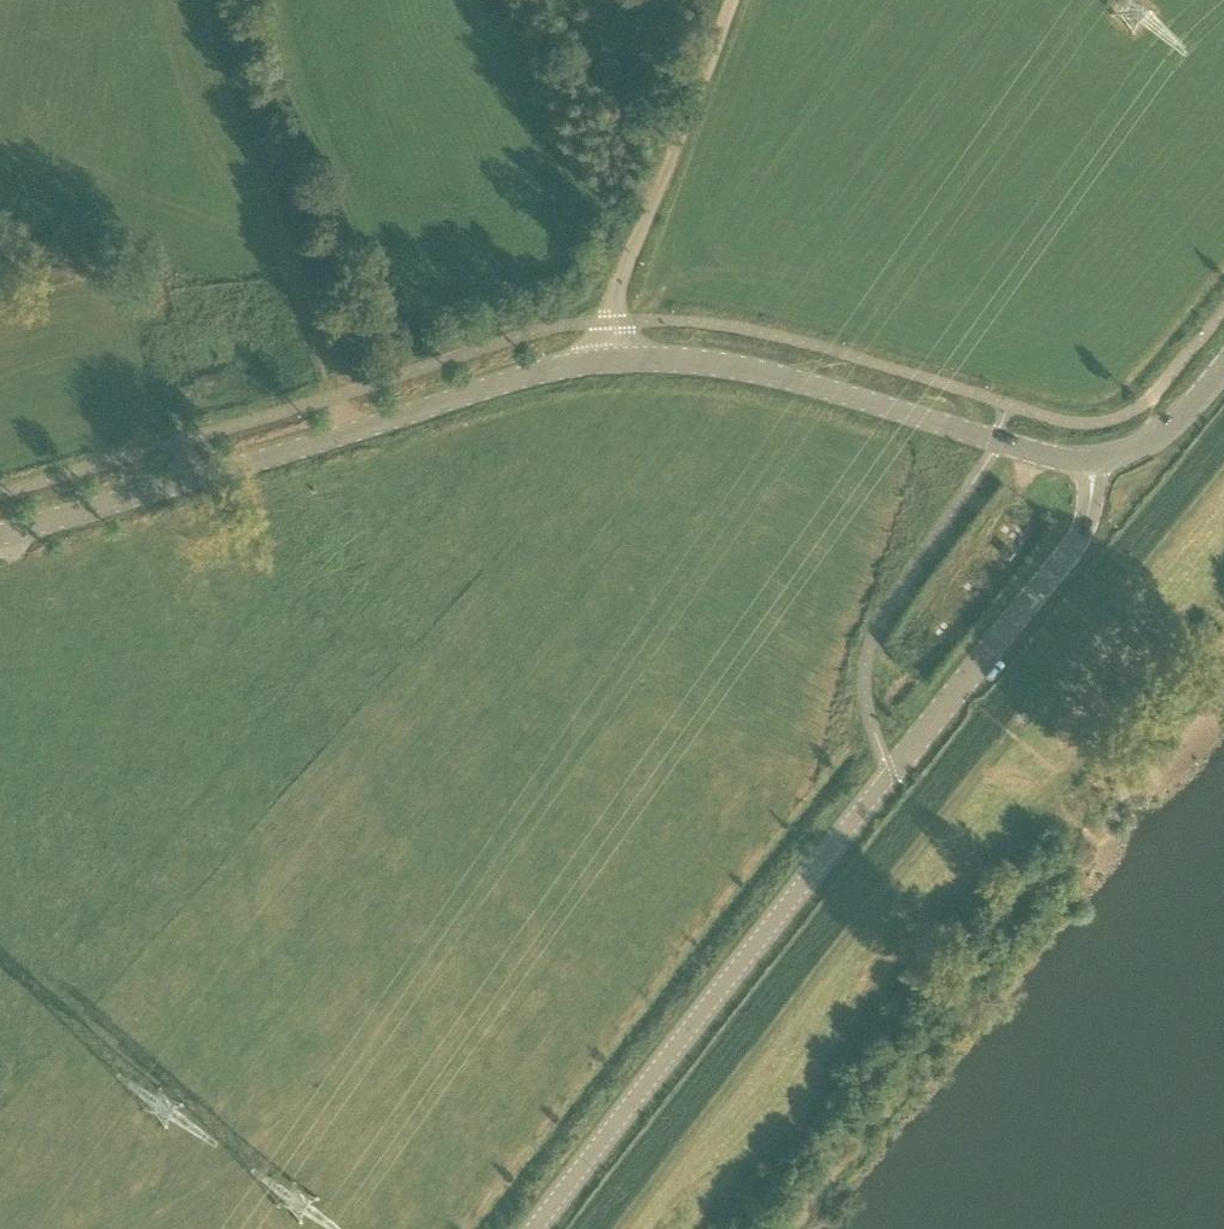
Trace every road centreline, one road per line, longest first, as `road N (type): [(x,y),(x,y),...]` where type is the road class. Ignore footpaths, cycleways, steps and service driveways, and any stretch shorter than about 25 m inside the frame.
road 1 (residential): [(538,1228),(1086,530),(1097,464)]
road 2 (tertiary): [(0,532),(560,367),(618,357)]
road 3 (tertiary): [(1097,464),(758,371),(618,357)]
road 4 (residential): [(618,357),(625,265),(726,0)]
road 5 (tertiary): [(1097,464),(1171,429),(1223,365)]

